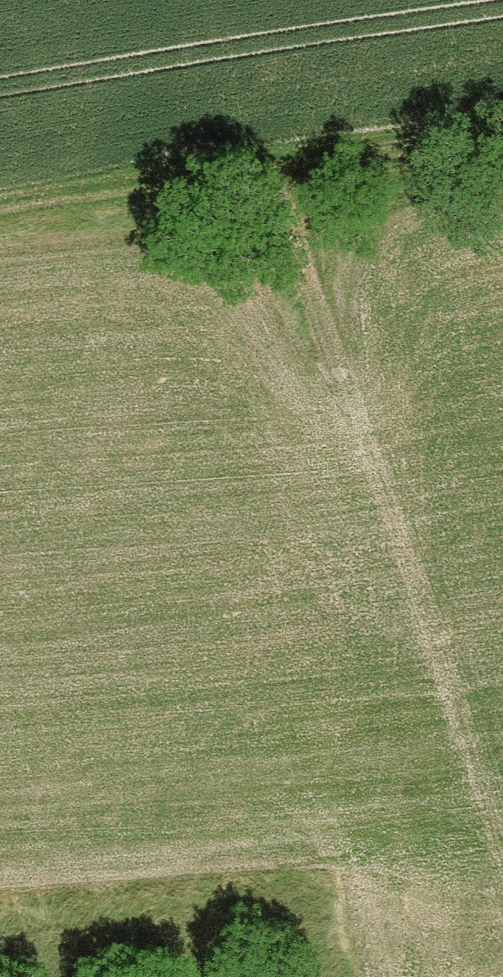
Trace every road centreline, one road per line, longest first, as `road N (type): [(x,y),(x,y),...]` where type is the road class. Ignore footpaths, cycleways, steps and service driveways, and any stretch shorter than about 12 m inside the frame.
road 1 (track): [(502,869),(388,524),(291,184)]
road 2 (track): [(0,224),(291,184),(502,144)]
road 3 (track): [(0,923),(502,871)]

